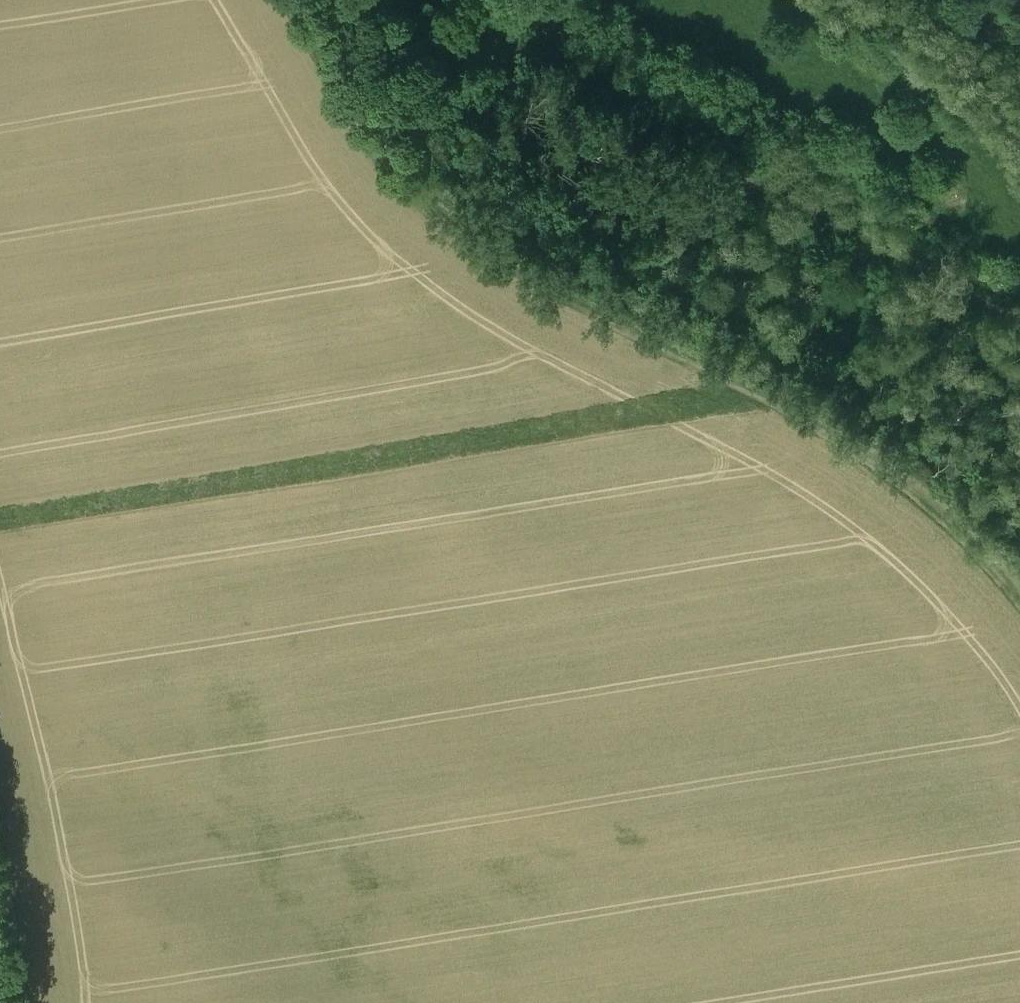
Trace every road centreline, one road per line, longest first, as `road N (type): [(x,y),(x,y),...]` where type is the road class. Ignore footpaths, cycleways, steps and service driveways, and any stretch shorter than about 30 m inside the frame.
road 1 (track): [(1019,595),(876,460),(519,289),(360,143),(282,0)]
road 2 (track): [(0,843),(35,974),(33,1002)]

